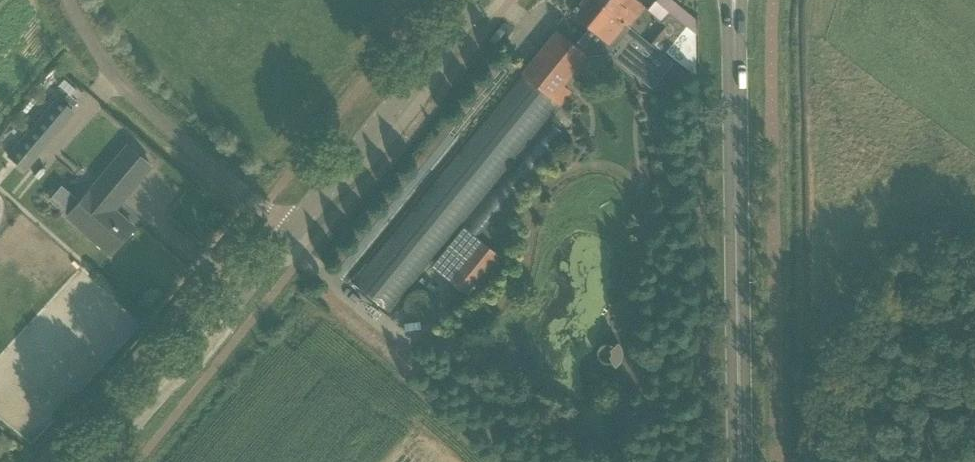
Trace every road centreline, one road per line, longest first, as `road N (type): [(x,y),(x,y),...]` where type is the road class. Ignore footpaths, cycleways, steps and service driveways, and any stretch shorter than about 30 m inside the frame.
road 1 (secondary): [(744,461),(733,46)]
road 2 (unclassified): [(290,231),(113,77),(67,0)]
road 3 (tertiary): [(290,231),(479,0)]

